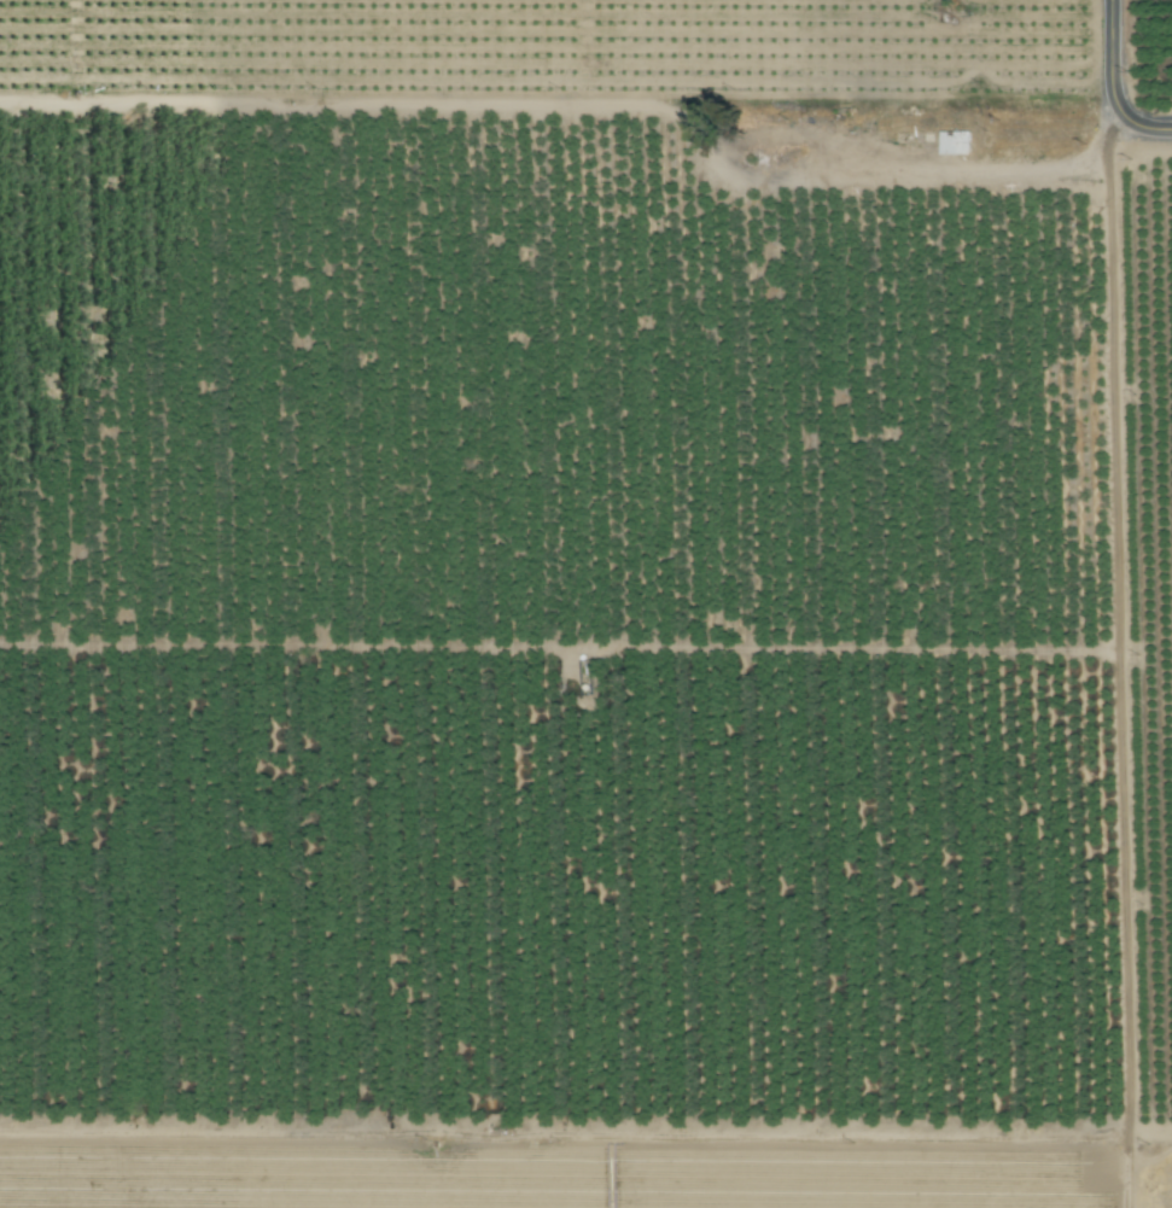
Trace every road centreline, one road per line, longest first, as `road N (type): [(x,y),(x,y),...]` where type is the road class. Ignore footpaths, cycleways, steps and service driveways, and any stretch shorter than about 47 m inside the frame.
road 1 (residential): [(1114,0),(1109,156),(1131,958),(1129,1207)]

